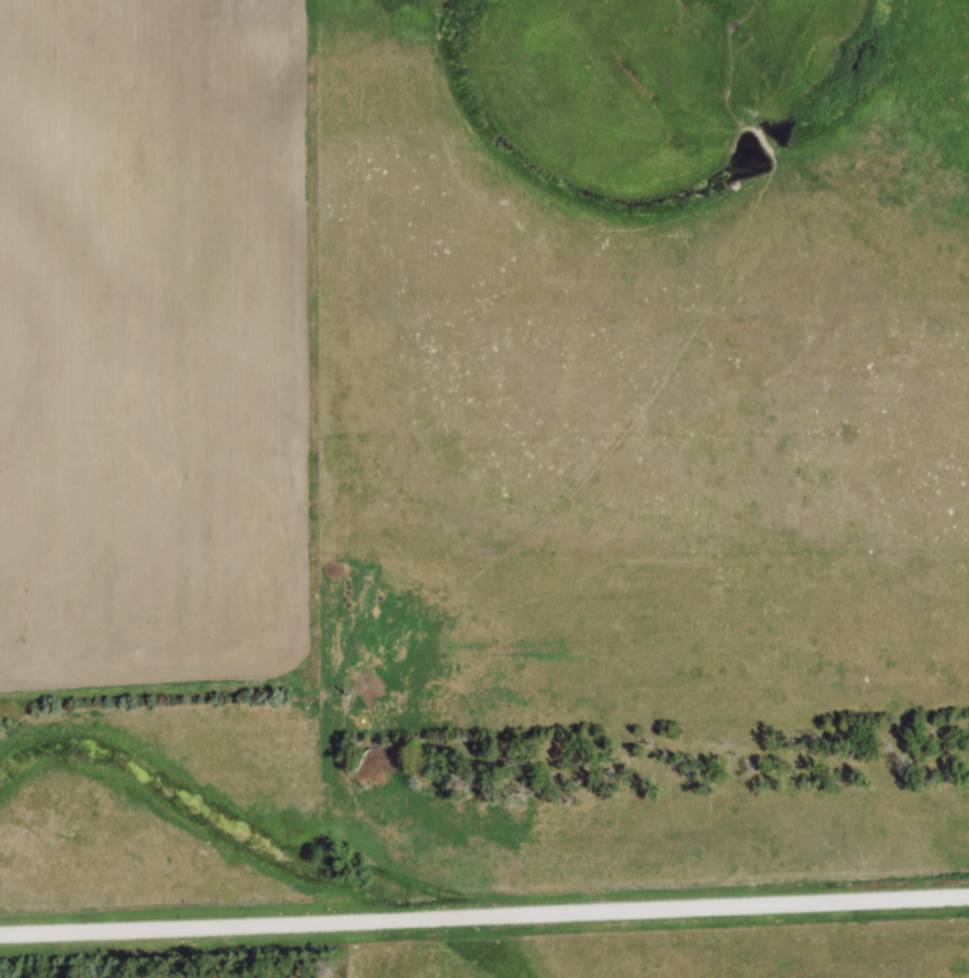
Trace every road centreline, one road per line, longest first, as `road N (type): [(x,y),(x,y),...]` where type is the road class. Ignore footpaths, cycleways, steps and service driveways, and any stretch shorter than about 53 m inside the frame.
road 1 (residential): [(968,893),(0,929)]

